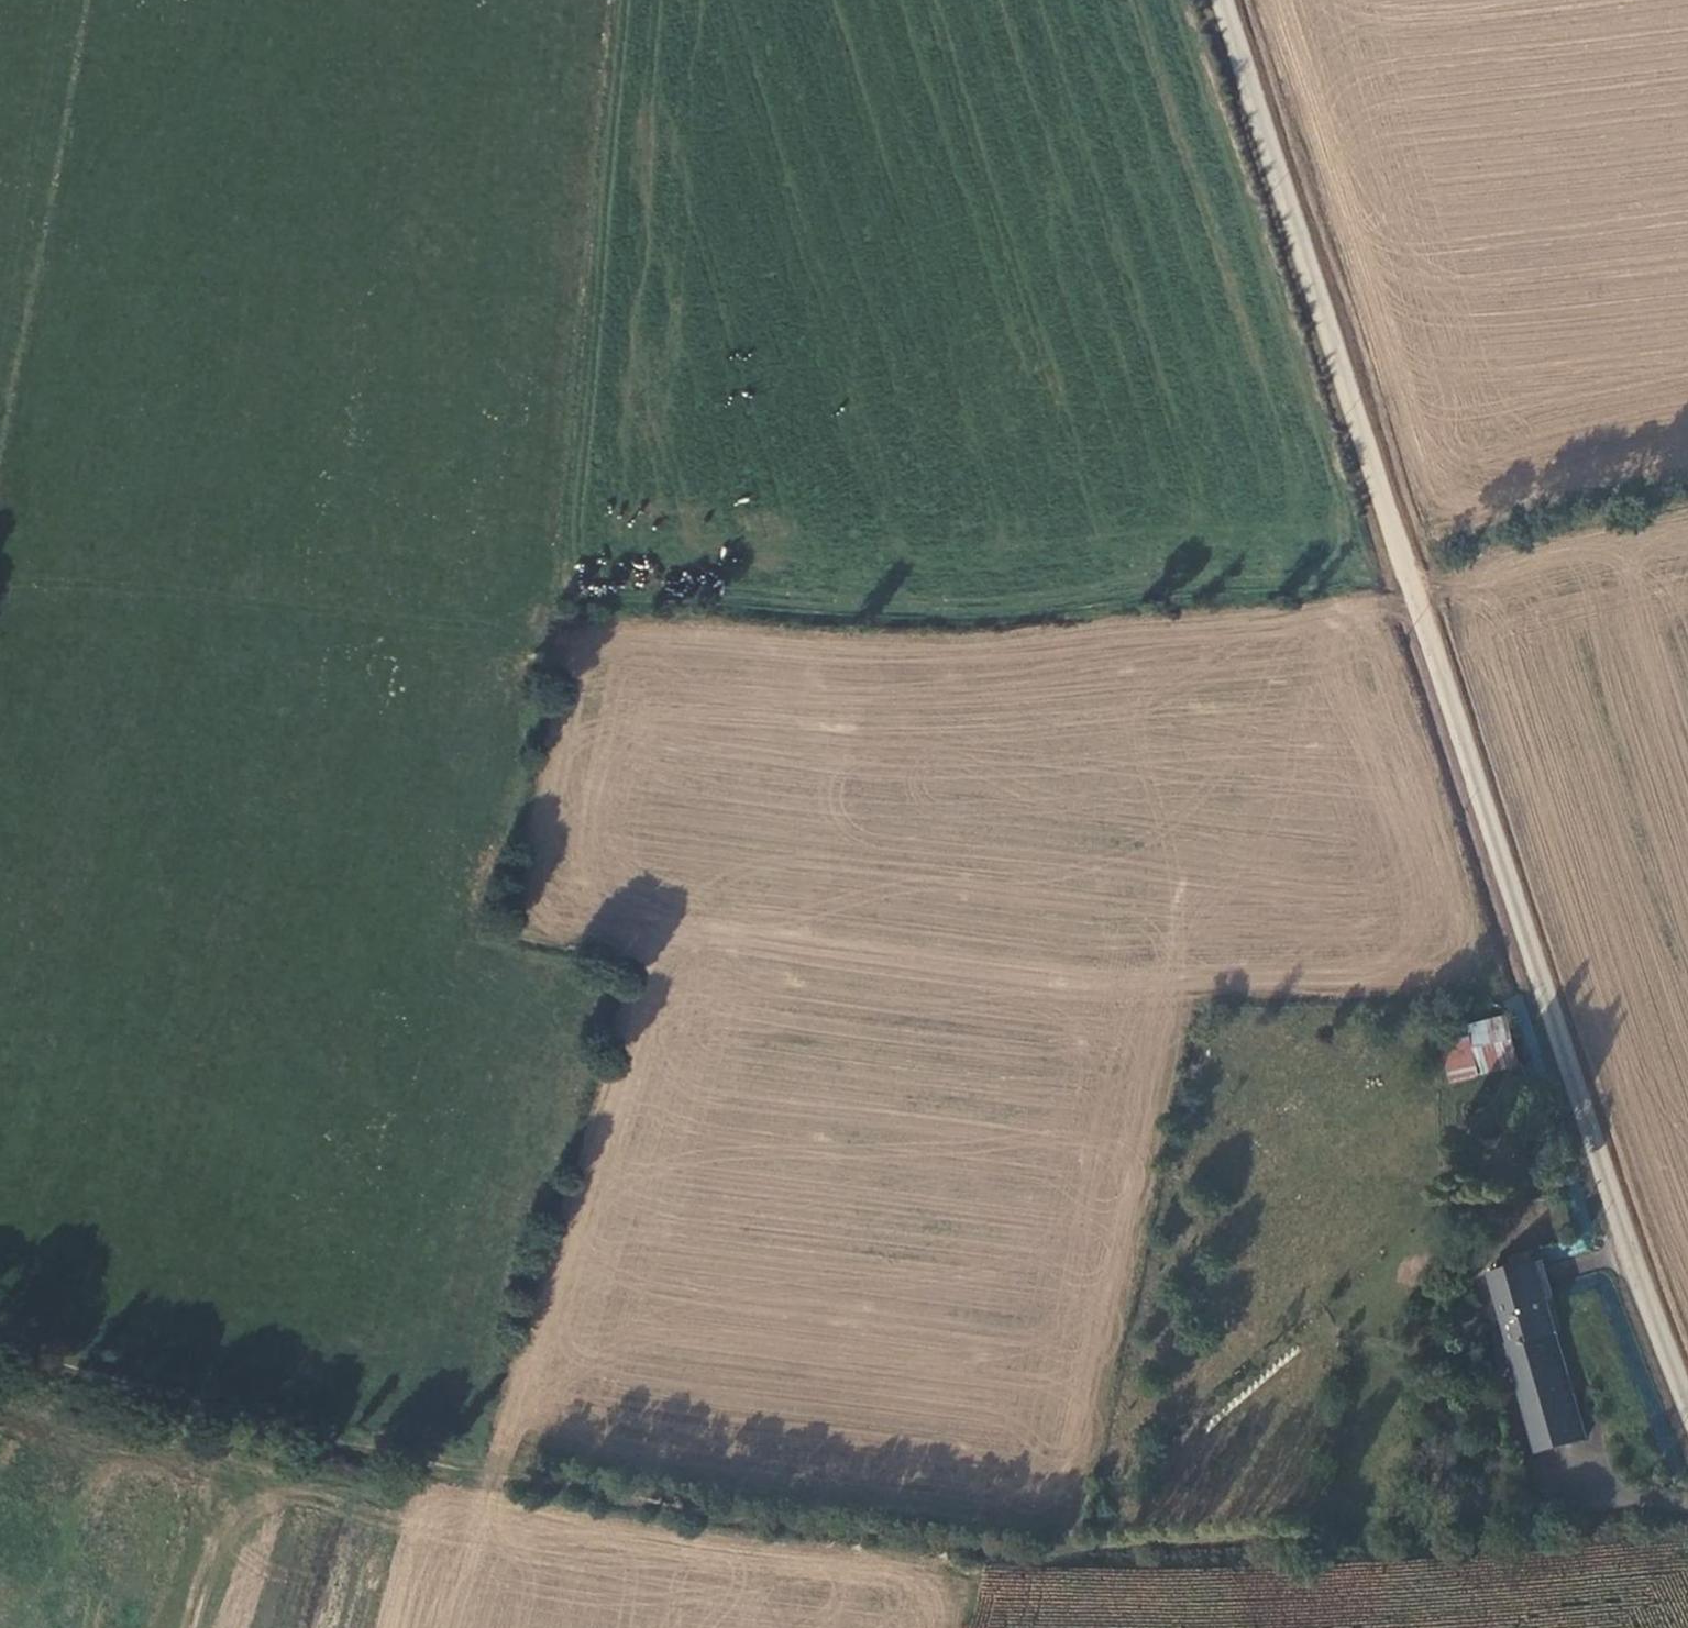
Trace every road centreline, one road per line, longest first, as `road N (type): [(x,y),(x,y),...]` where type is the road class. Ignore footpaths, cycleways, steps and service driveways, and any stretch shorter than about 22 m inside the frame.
road 1 (tertiary): [(1687,1413),(1448,706),(1222,0)]
road 2 (track): [(1532,1518),(1687,1501)]

